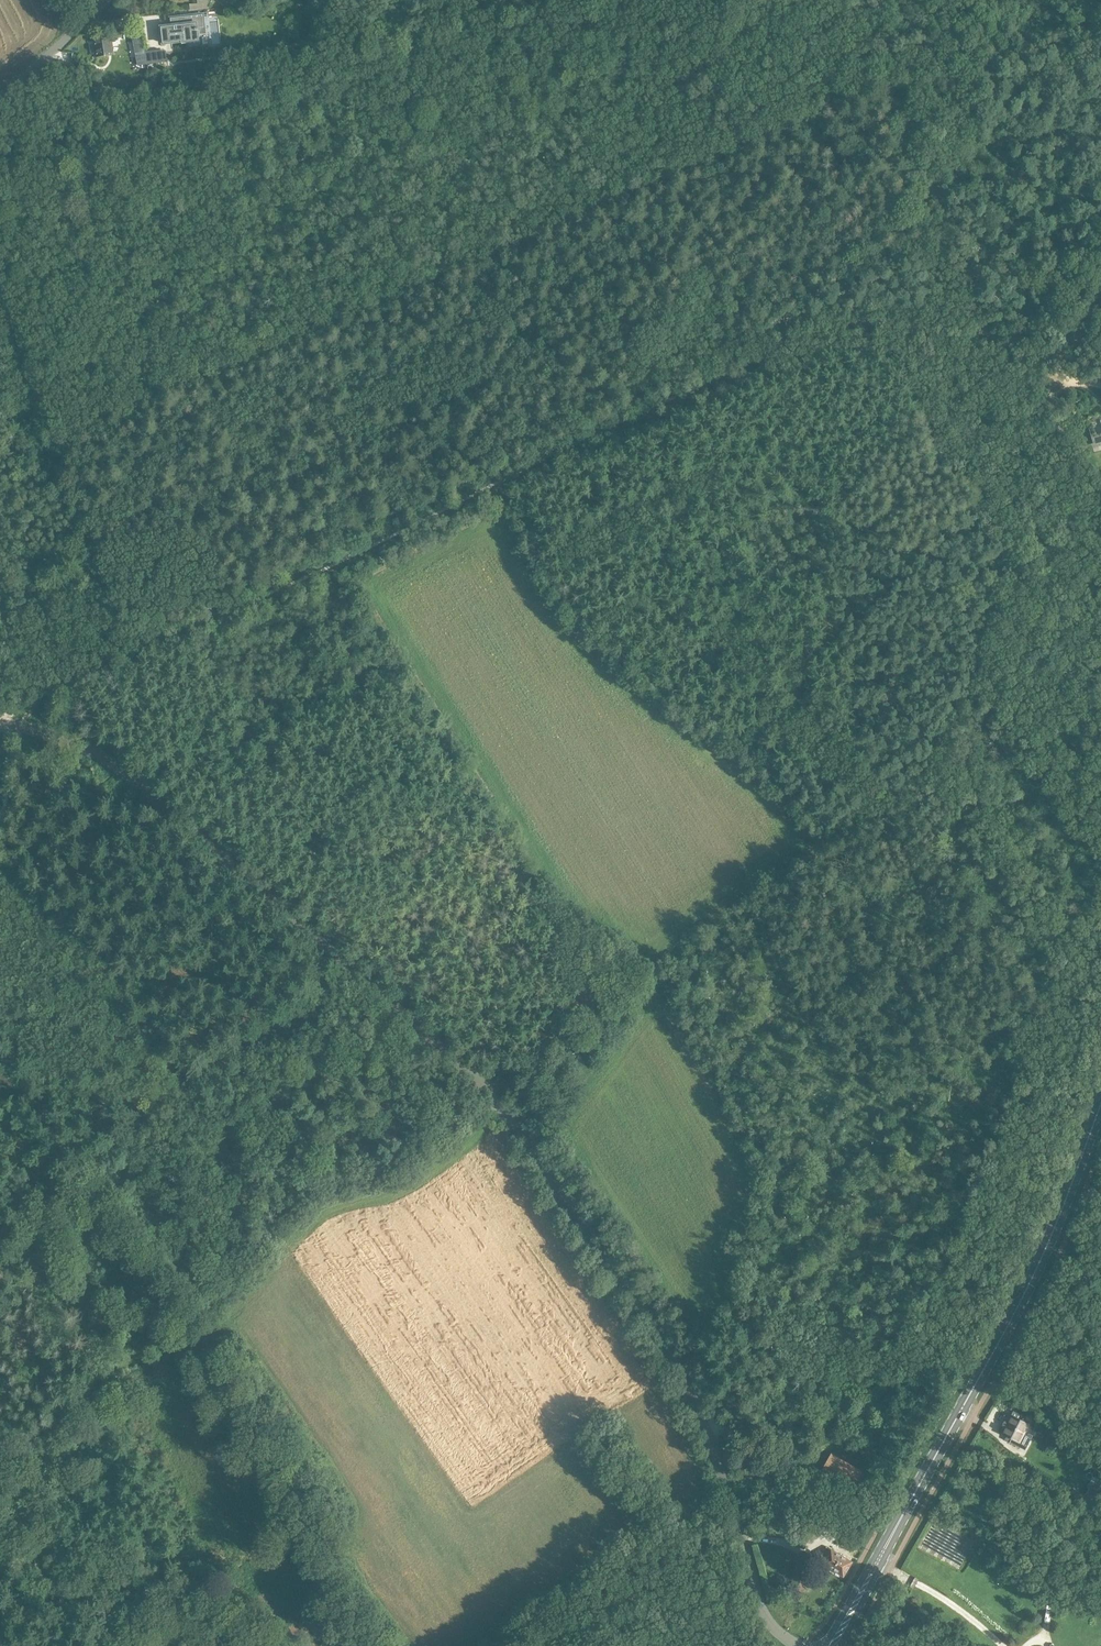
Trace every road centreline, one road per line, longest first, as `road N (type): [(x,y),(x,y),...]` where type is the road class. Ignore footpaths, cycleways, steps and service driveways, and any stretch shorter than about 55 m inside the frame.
road 1 (unclassified): [(797,1645),(762,1614),(680,1379),(488,1090),(241,862),(100,758),(54,734),(0,724)]
road 2 (track): [(982,1146),(964,1215),(828,1284),(767,1179),(757,1232),(745,1248),(757,1289),(757,1338),(727,1426),(703,1428)]
road 3 (secondary): [(833,1645),(1021,1316),(1100,1112)]
road 4 (track): [(201,1375),(269,1435),(284,1463),(304,1562),(362,1645)]
road 5 (track): [(137,1363),(271,1223)]
road 6 (track): [(849,1500),(727,1426)]
road 7 (track): [(105,1276),(201,1375)]

